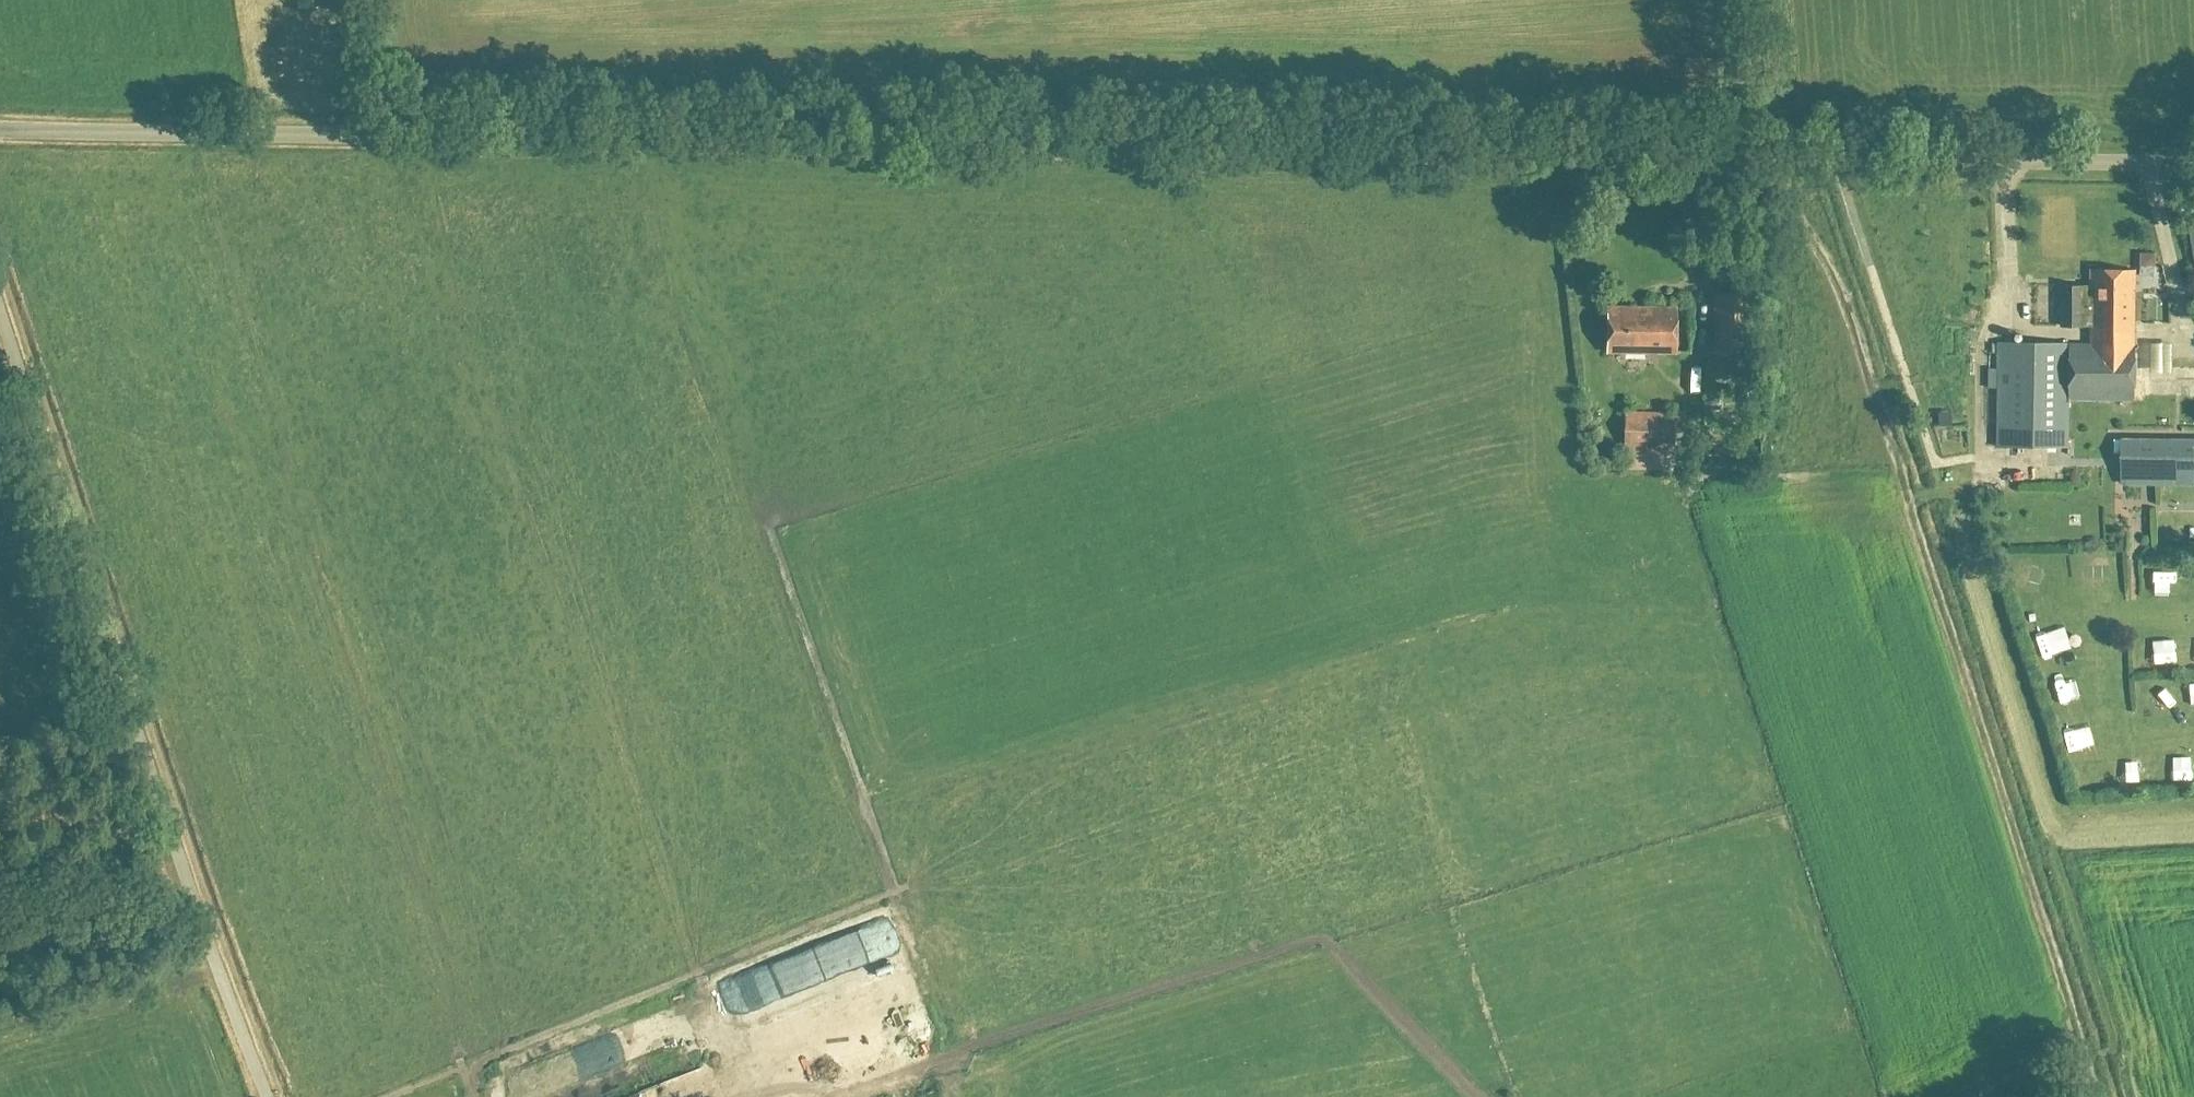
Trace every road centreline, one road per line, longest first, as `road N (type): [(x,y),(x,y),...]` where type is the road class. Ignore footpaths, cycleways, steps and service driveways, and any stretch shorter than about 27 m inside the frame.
road 1 (unclassified): [(2193,162),(1289,158),(0,129)]
road 2 (unclassified): [(265,1096),(0,305)]
road 3 (track): [(0,923),(198,911)]
road 4 (track): [(2152,161),(2193,336)]
road 5 (track): [(1779,0),(1793,158)]

